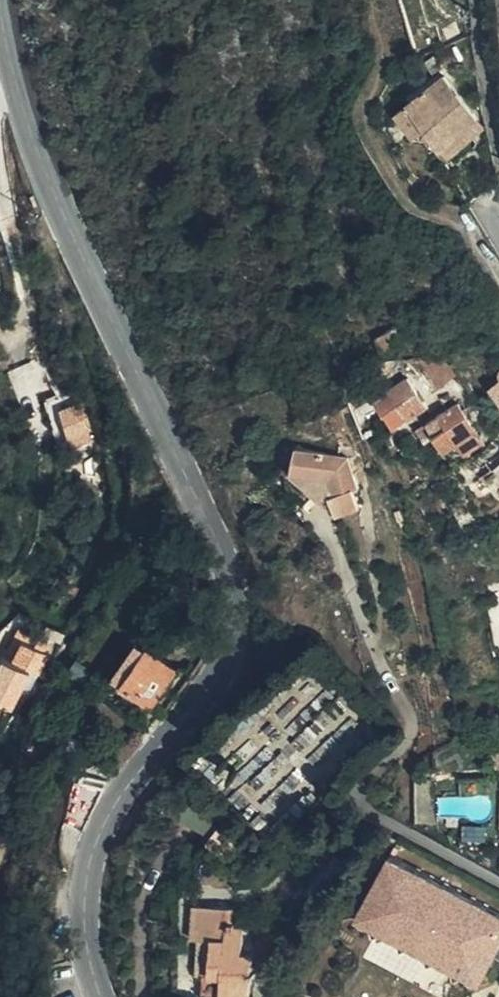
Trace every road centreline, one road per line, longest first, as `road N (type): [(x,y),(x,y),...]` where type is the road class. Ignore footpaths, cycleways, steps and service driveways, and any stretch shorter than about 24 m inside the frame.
road 1 (tertiary): [(116,996),(100,869),(141,788),(227,687),(244,615),(223,542),(41,145),(4,0)]

